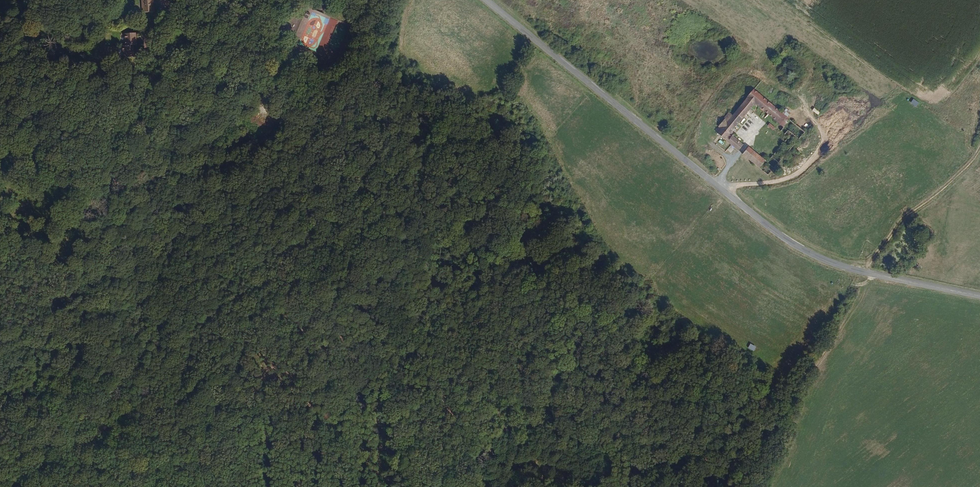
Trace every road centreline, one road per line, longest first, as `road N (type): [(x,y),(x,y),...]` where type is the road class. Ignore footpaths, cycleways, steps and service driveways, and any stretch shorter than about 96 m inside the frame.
road 1 (unclassified): [(486,0),(786,239),(849,268),(979,296)]
road 2 (track): [(680,156),(699,117),(735,74),(756,74),(798,98),(823,147),(791,177),(726,193)]
road 3 (track): [(709,486),(840,328),(872,274)]
road 4 (track): [(867,273),(903,220),(979,148)]

